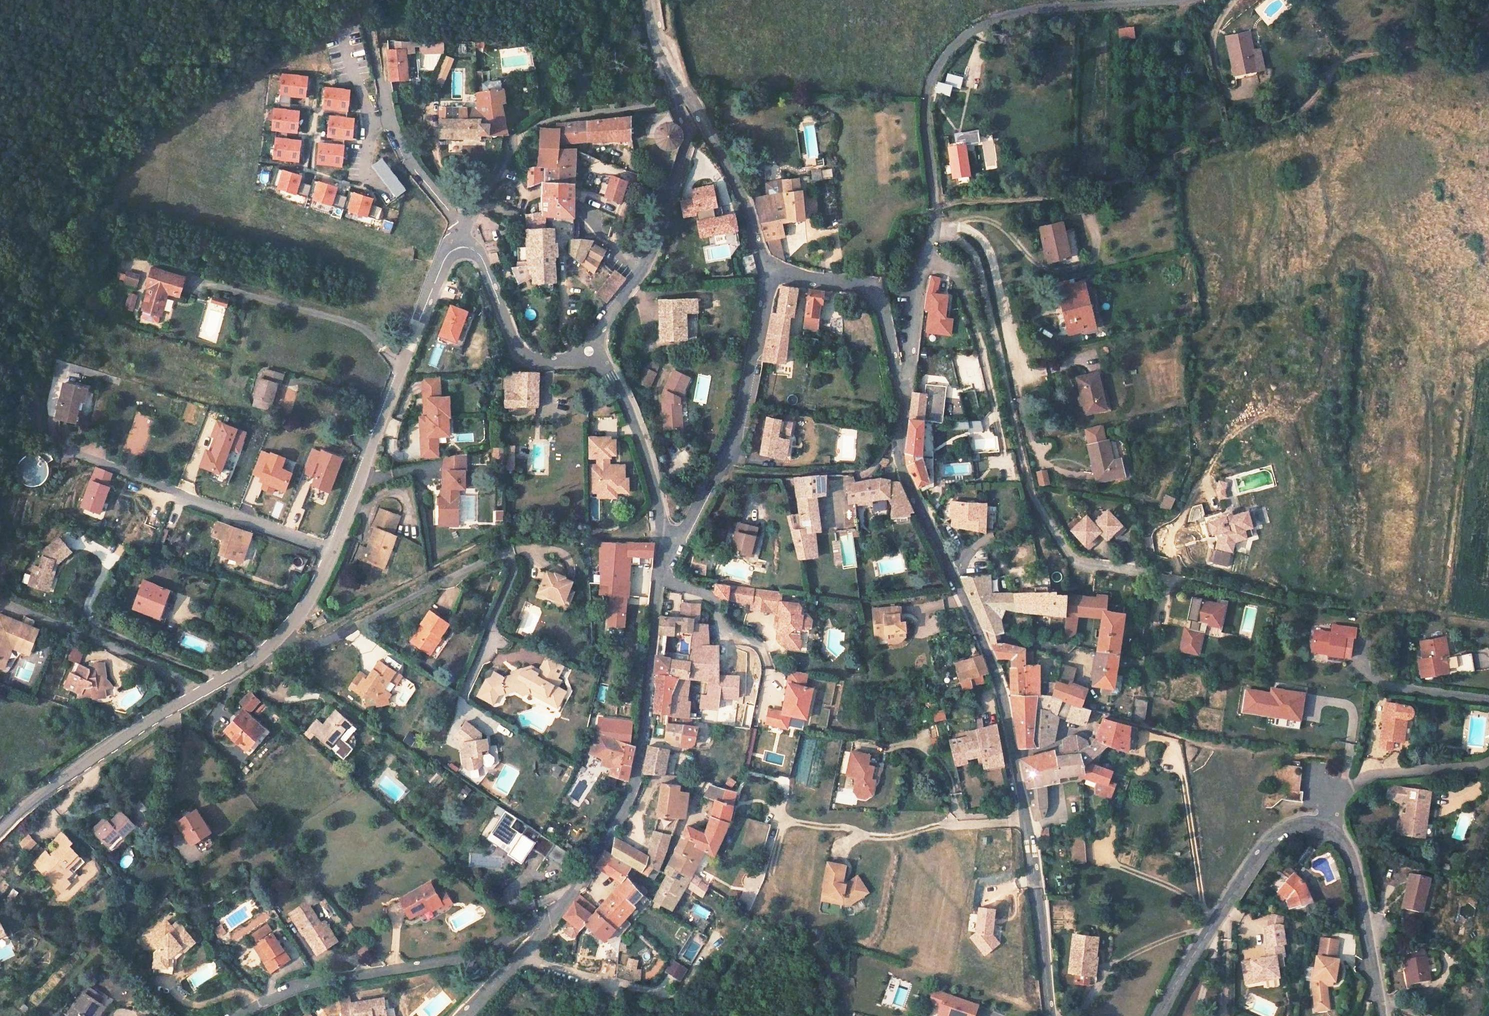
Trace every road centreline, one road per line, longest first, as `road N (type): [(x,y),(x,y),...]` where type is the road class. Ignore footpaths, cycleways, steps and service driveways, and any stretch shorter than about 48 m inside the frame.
road 1 (tertiary): [(463,245),(447,255),(334,551),(292,623),(260,656),(63,778),(0,831)]
road 2 (unclassified): [(906,391),(901,465),(996,674),(1009,730),(1051,1015)]
road 3 (track): [(936,208),(1131,177),(1293,112),(1359,54),(1488,22)]
road 4 (unclassified): [(906,391),(936,208),(927,99),(943,59),(980,26),(1011,16),(1163,0)]
road 5 (unclassified): [(1161,1015),(1258,857),(1282,832),(1305,822),(1342,837),(1355,864),(1384,1015)]
road 6 (tertiary): [(548,925),(632,791),(668,538)]
road 7 (track): [(668,538),(521,531),(340,619),(302,649)]
road 8 (residential): [(548,925),(532,923),(460,958),(296,987),(239,1015)]
road 9 (unclassified): [(668,538),(684,531),(739,428),(770,270)]
road 10 (unclassified): [(596,353),(602,326),(659,235),(686,150),(675,100),(682,86)]
road 11 (residential): [(463,245),(457,222),(408,159),(390,120),(365,0)]
road 12 (track): [(1348,759),(1220,744),(1097,714)]
road 13 (unclassified): [(770,270),(873,290),(906,391)]
road 14 (unclassified): [(770,270),(738,181),(682,86)]
road 15 (tertiary): [(596,353),(528,359),(516,348),(484,263),(463,245)]
road 16 (tertiary): [(668,538),(637,428),(596,353)]
road 17 (track): [(720,465),(867,470)]
road 18 (tertiary): [(463,1015),(548,925)]

